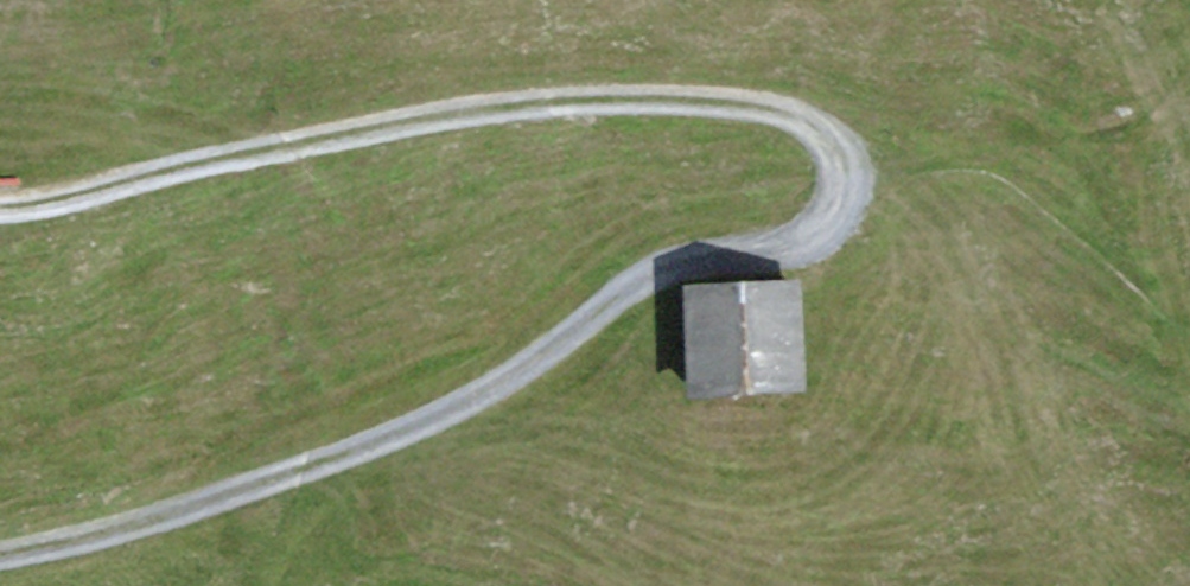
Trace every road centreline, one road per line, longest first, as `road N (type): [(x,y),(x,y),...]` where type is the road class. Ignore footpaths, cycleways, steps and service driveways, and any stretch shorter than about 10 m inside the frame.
road 1 (track): [(0,547),(368,436),(470,394),(535,357),(650,257),(693,235),(805,230),(840,210),(848,173)]
road 2 (track): [(0,202),(95,187),(213,151),(505,100),(627,96),(780,110),(823,129),(844,149),(848,173)]

